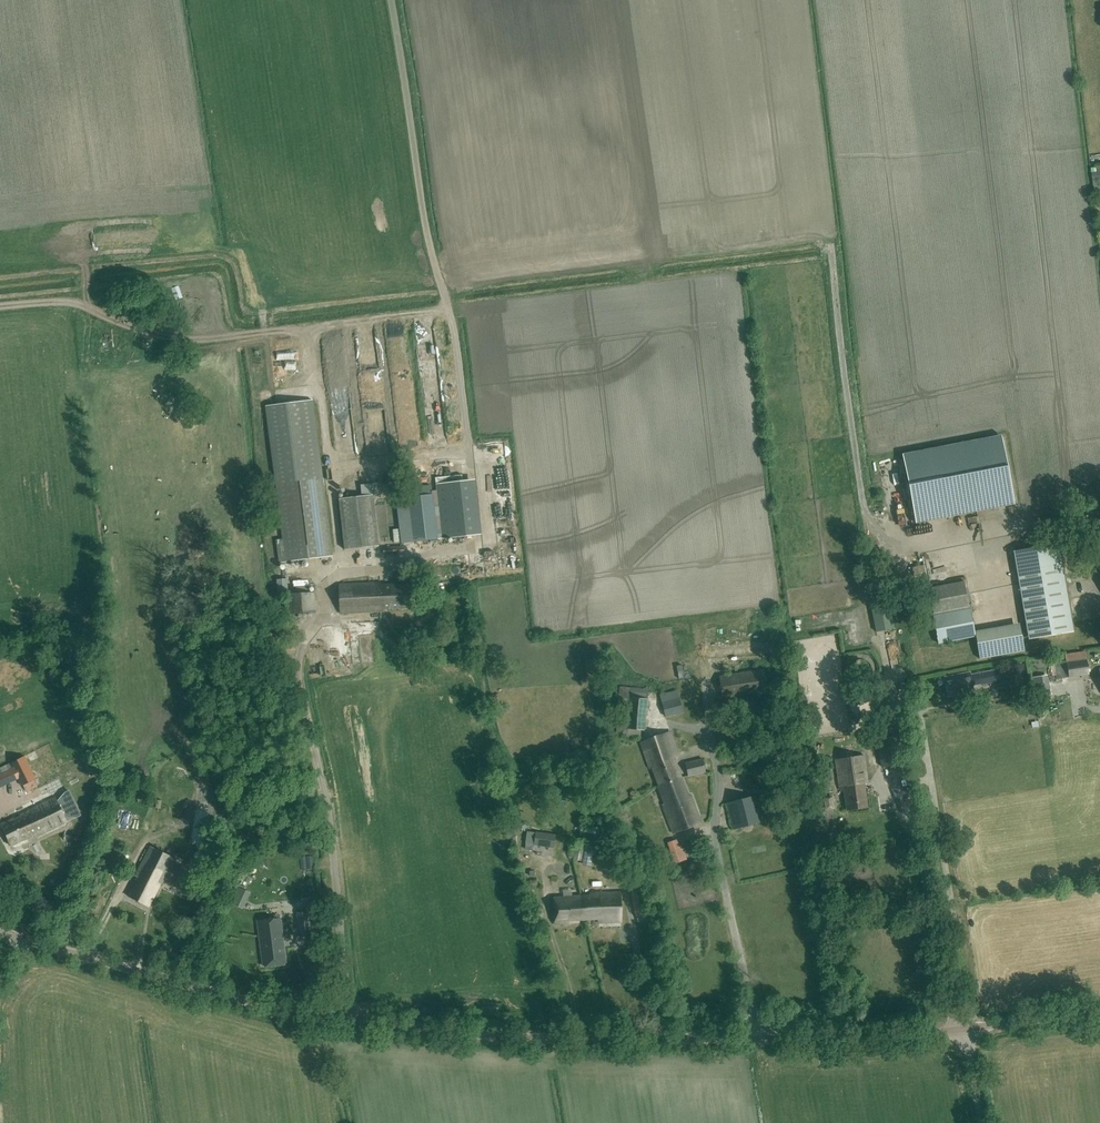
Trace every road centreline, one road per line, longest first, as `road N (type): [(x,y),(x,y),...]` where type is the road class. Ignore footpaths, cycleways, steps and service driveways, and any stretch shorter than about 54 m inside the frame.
road 1 (unclassified): [(0,931),(178,988),(408,1033),(676,1044),(969,1028)]
road 2 (track): [(322,388),(309,340),(294,331),(185,341),(64,302),(0,307)]
road 3 (unclassified): [(969,1028),(1099,1013)]

